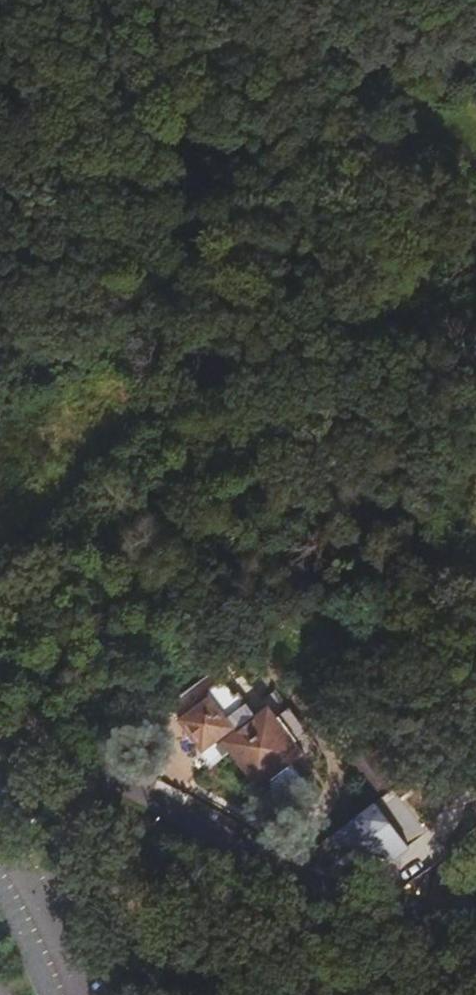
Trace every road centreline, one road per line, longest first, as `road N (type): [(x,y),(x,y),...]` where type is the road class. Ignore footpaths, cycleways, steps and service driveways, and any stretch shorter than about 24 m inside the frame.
road 1 (residential): [(0,740),(111,782),(296,882),(399,909),(475,916)]

